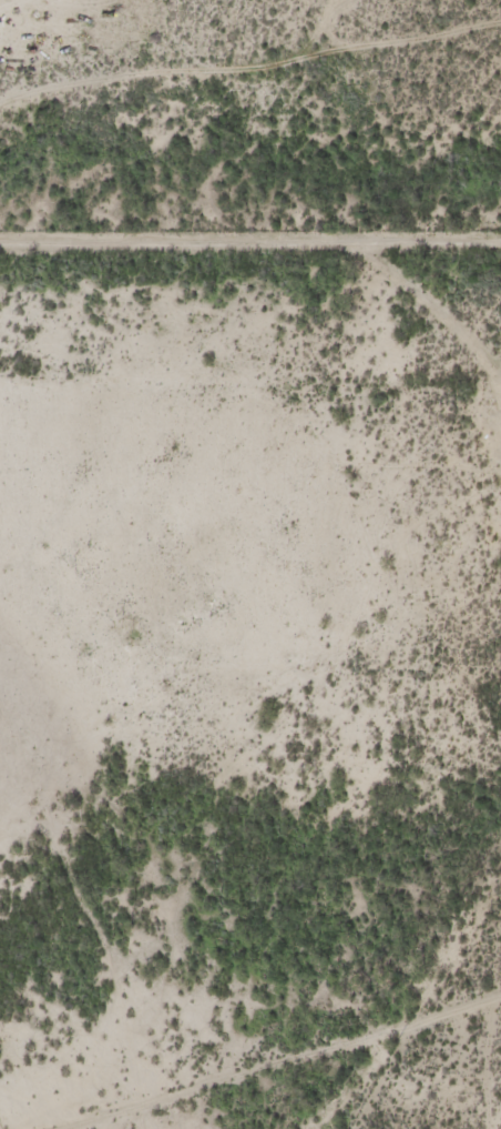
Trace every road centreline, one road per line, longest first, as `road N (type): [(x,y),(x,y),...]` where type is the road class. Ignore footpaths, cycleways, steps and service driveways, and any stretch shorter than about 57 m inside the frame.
road 1 (track): [(500,378),(449,386),(287,386),(0,355)]
road 2 (track): [(103,1128),(487,1009)]
road 3 (track): [(500,733),(460,629),(449,386)]
road 4 (track): [(490,1128),(487,1009),(500,938)]
road 5 (track): [(184,77),(0,103)]

